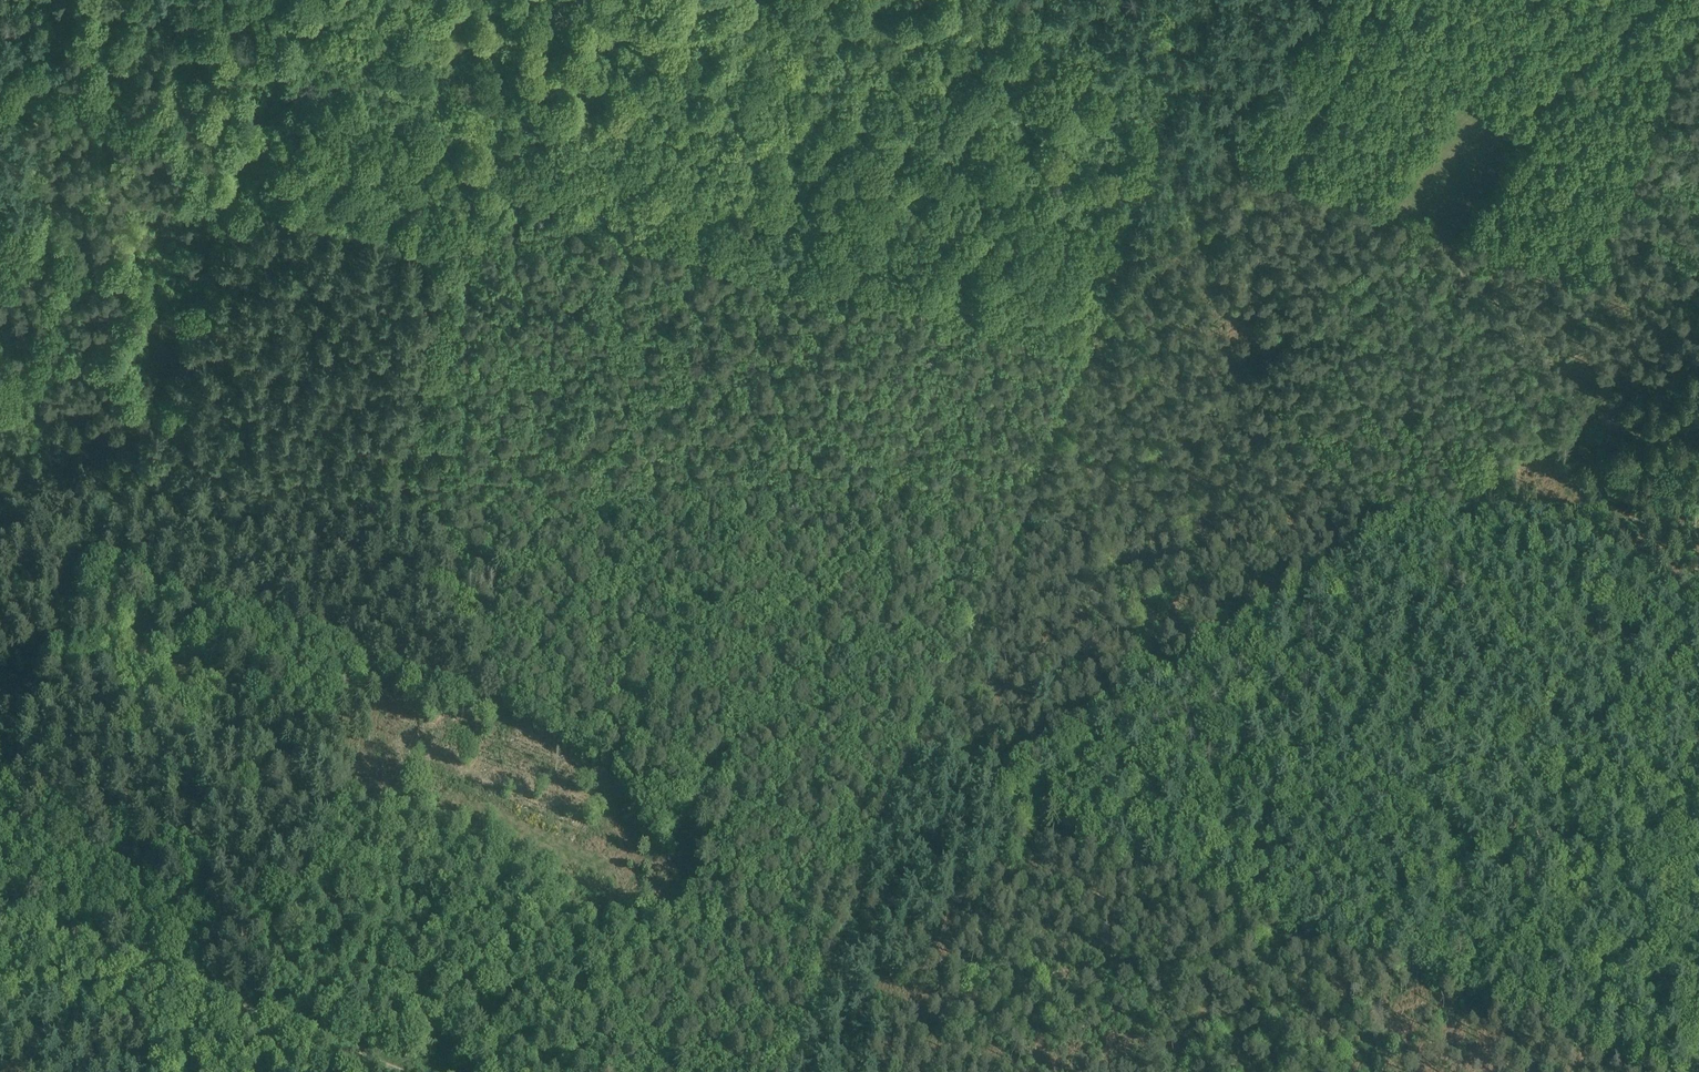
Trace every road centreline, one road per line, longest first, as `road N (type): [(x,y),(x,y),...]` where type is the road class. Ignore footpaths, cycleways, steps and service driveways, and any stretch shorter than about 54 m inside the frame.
road 1 (track): [(796,1071),(1218,0)]
road 2 (track): [(0,782),(311,0)]
road 3 (track): [(392,1071),(0,916)]

